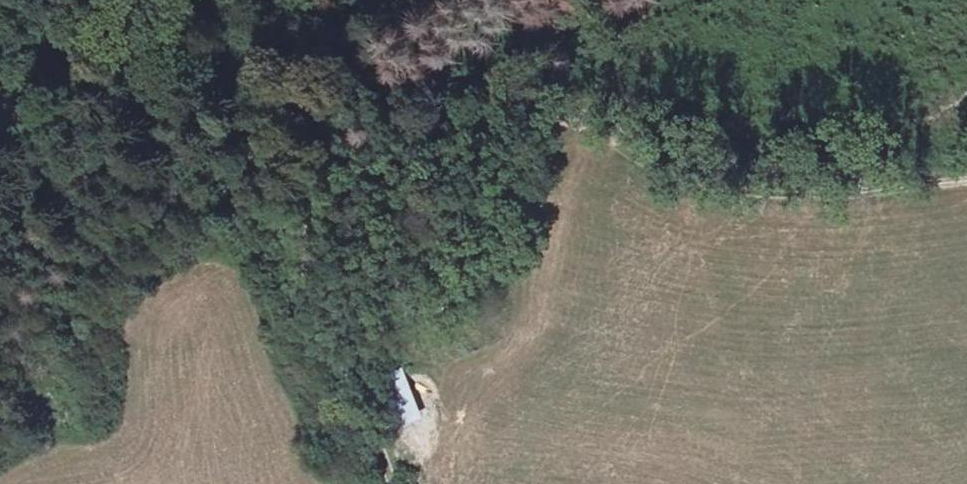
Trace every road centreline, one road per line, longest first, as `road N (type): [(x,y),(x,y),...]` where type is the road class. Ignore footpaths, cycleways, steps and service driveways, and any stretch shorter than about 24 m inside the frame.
road 1 (track): [(393,483),(366,407),(323,343),(309,304),(368,204),(414,168),(584,140),(783,192),(966,183)]
road 2 (track): [(352,227),(360,159),(456,84),(784,0)]

